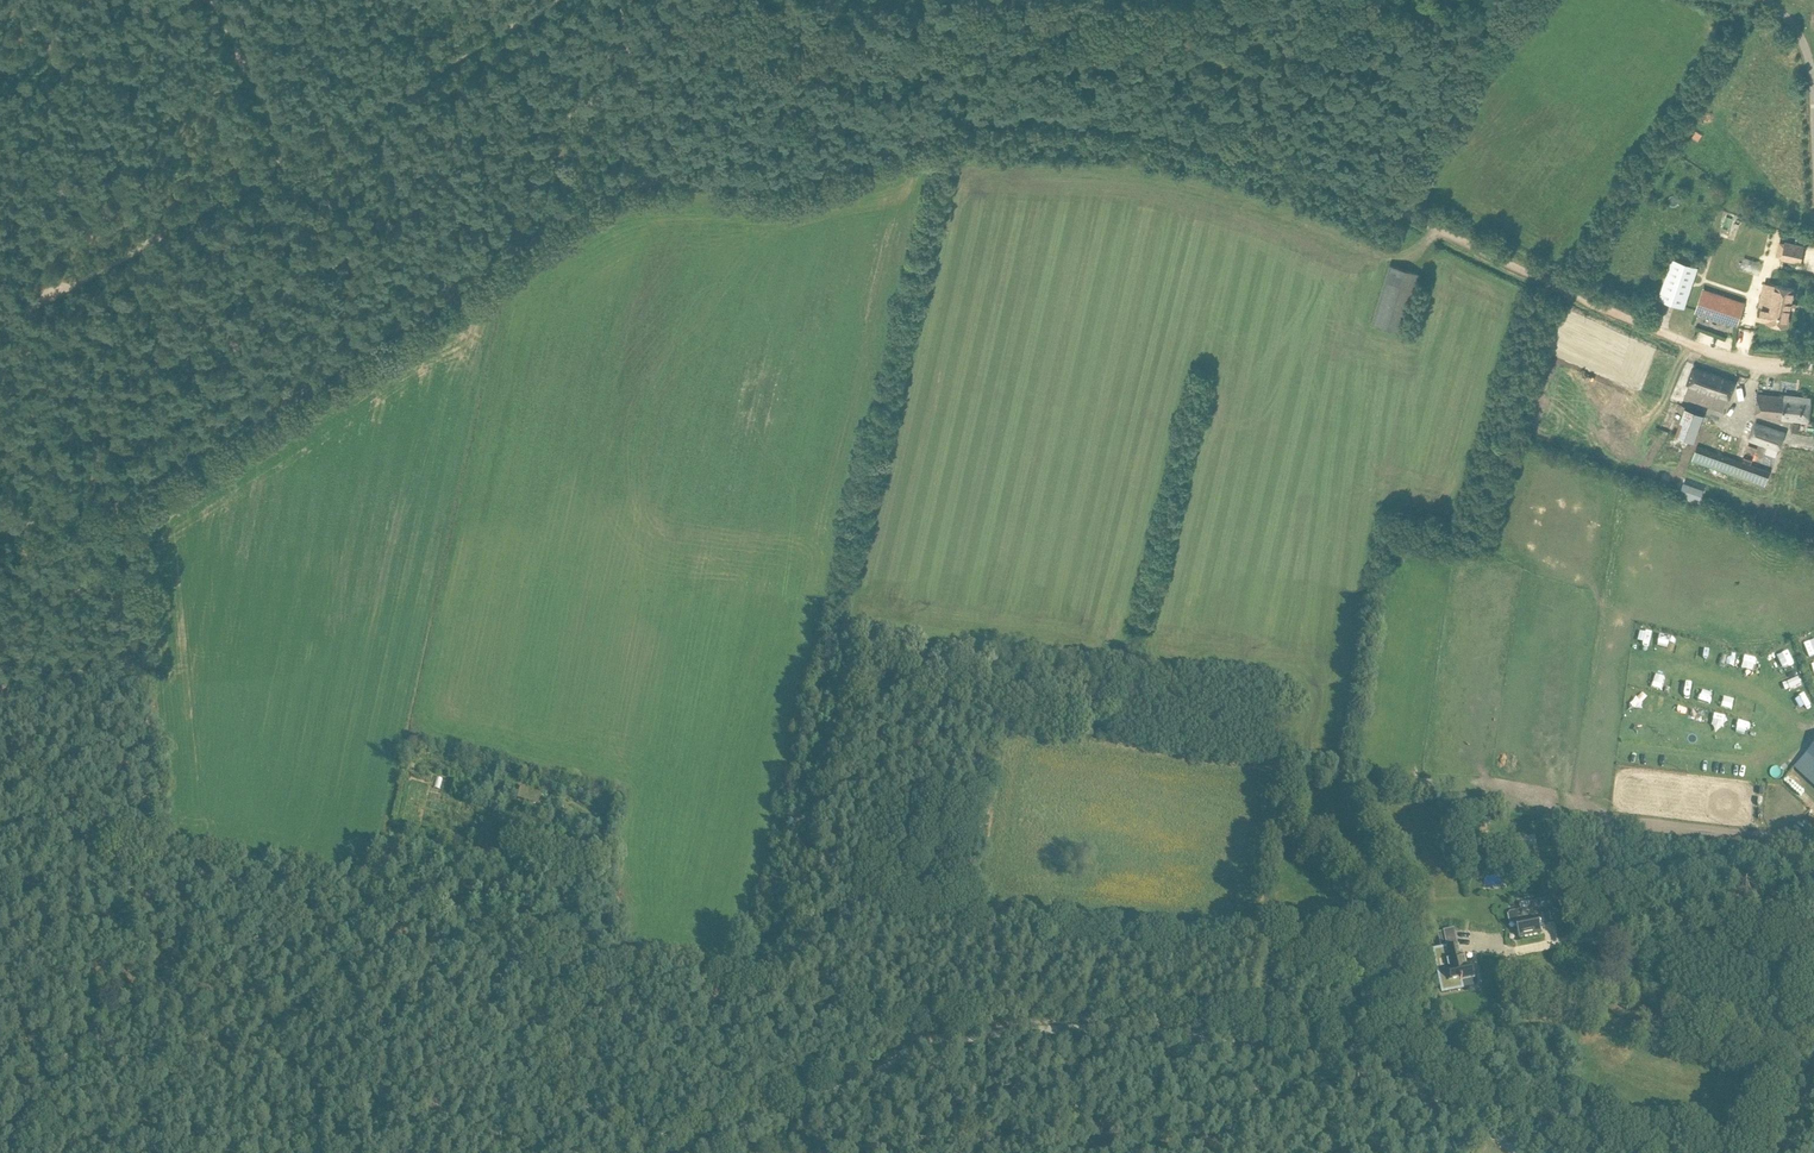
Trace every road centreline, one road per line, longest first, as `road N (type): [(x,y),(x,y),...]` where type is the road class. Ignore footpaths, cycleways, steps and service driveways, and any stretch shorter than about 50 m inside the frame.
road 1 (track): [(1813,368),(1751,362),(1677,338),(1326,178),(1205,139),(1110,119),(997,111),(824,175),(671,176)]
road 2 (track): [(671,176),(617,192),(131,491),(0,538)]
road 3 (track): [(357,908),(126,850),(0,752)]
road 4 (unclassified): [(1813,105),(1807,52),(1767,0)]

